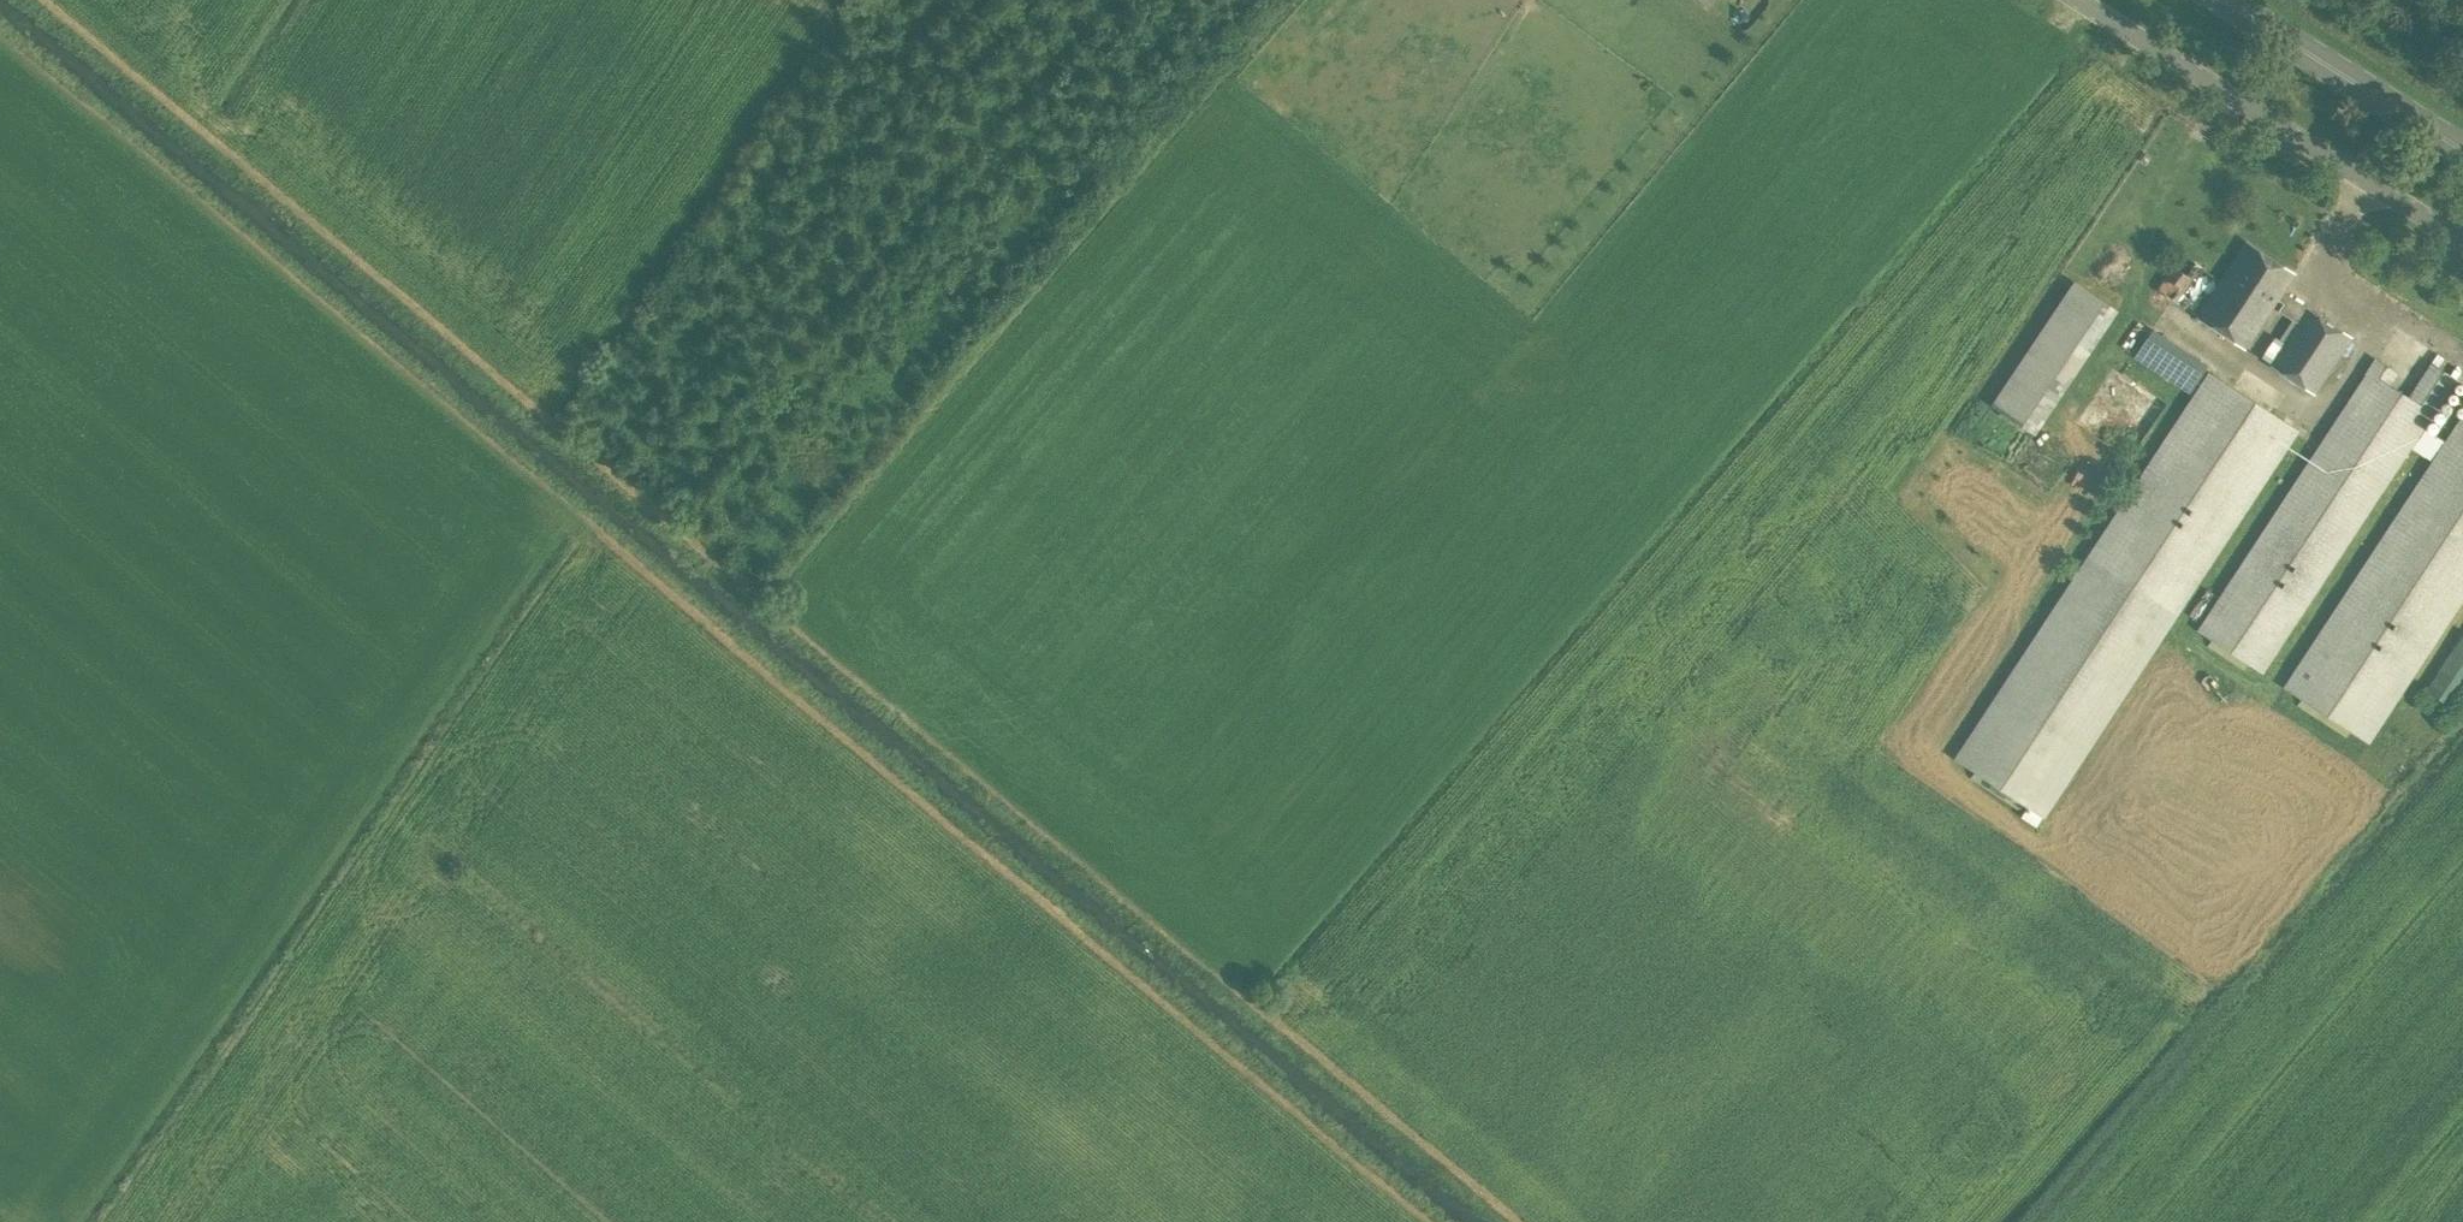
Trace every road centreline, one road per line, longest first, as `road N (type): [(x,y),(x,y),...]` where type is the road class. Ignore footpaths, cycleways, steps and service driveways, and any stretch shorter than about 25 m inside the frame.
road 1 (unclassified): [(2462,239),(2082,0)]
road 2 (primary): [(2462,146),(2229,0)]

